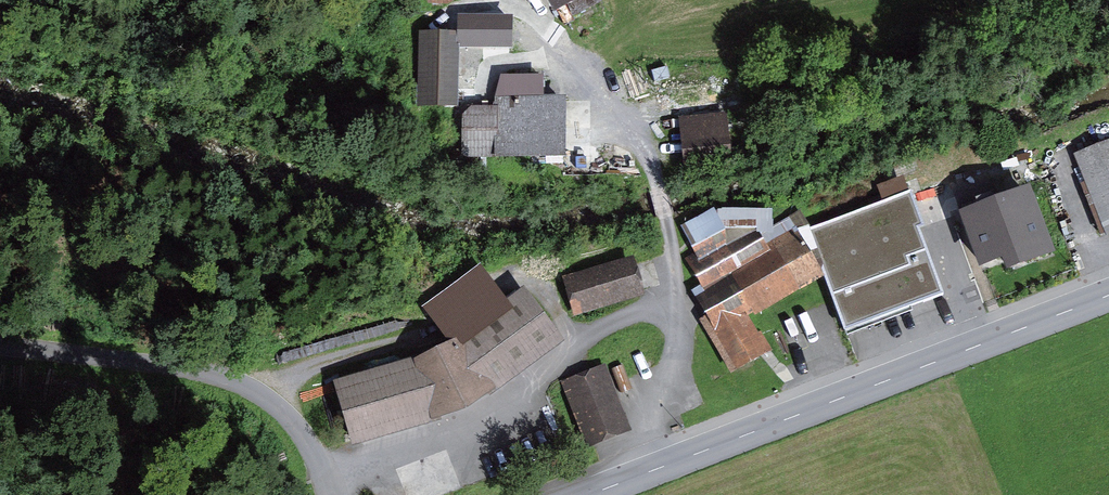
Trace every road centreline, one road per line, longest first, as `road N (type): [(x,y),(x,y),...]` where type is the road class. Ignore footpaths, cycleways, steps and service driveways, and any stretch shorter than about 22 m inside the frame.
road 1 (track): [(322,471),(471,427),(592,340),(680,304),(662,179),(567,46),(512,0)]
road 2 (tertiary): [(580,494),(1108,293)]
road 3 (unclassified): [(0,348),(236,379),(295,425),(328,494)]

